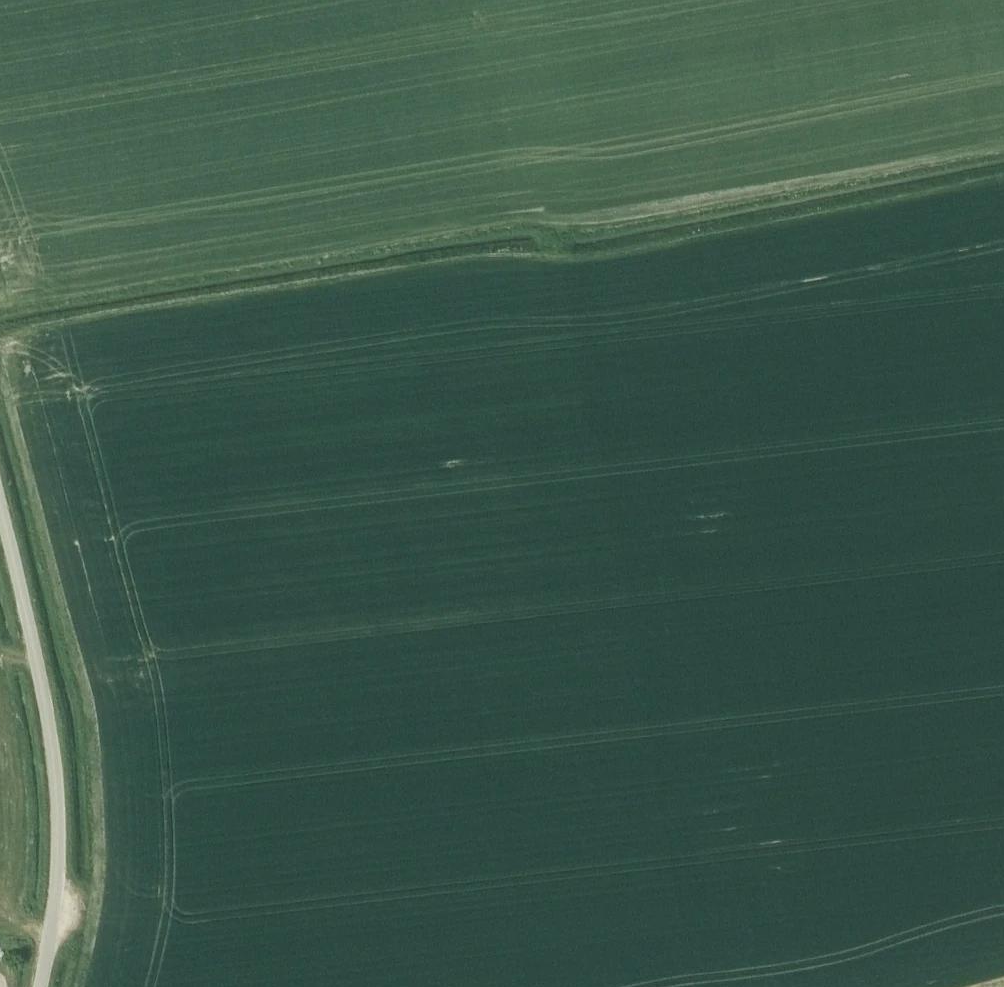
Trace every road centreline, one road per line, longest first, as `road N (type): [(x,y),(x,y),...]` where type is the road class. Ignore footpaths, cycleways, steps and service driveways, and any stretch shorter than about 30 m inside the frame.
road 1 (unclassified): [(41,986),(57,858),(55,767),(0,497)]

